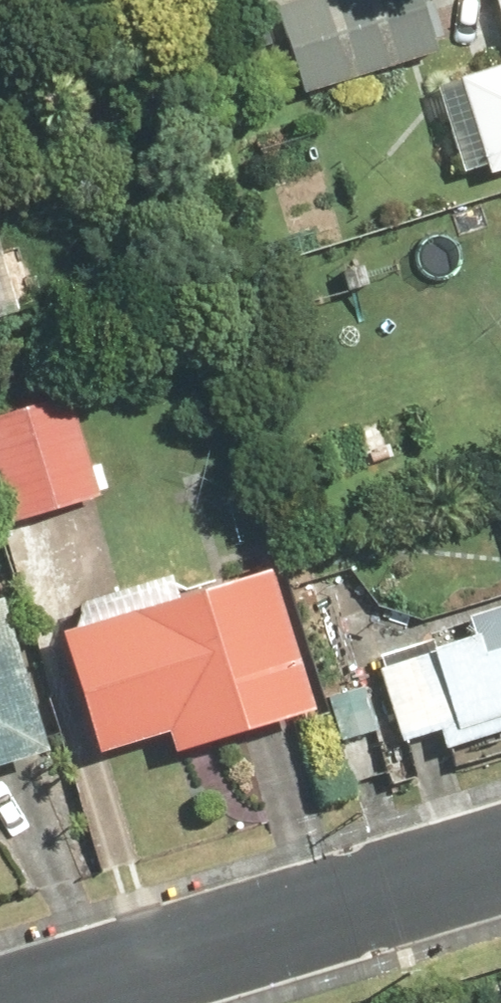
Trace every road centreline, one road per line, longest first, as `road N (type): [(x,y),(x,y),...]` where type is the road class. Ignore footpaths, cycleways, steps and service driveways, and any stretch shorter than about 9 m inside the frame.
road 1 (residential): [(23,1002),(500,855)]

